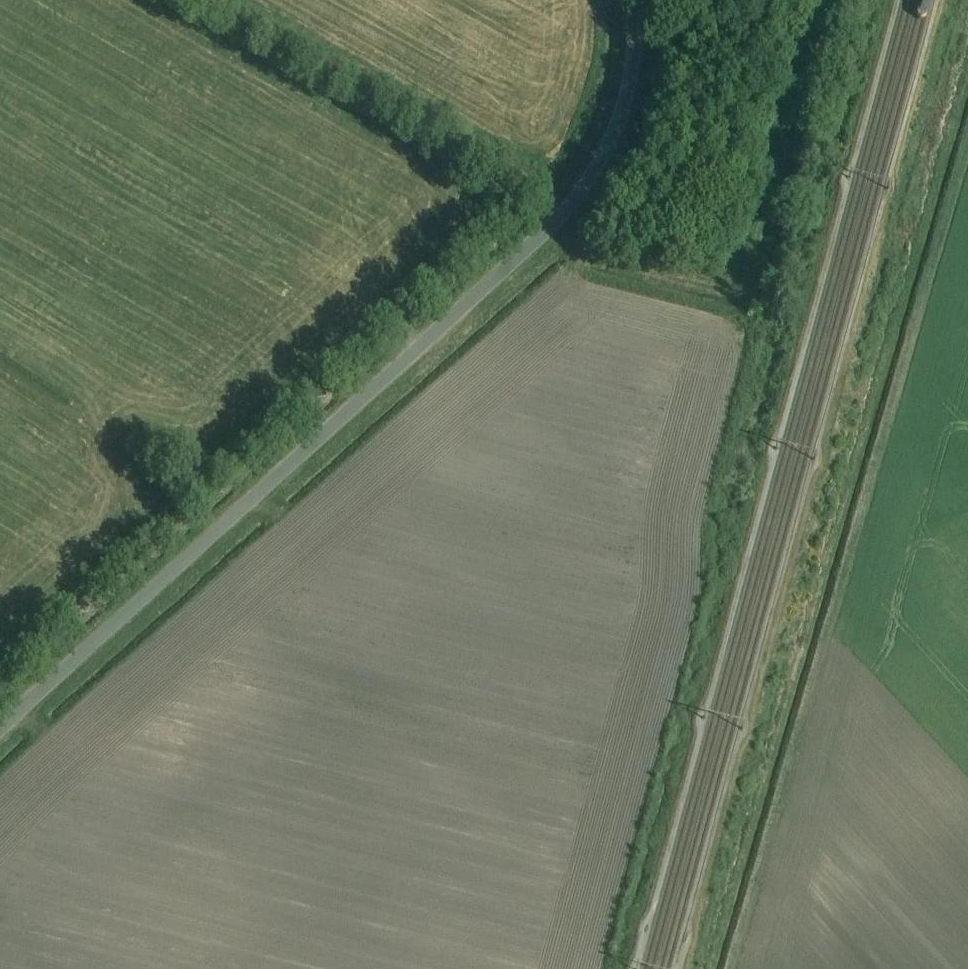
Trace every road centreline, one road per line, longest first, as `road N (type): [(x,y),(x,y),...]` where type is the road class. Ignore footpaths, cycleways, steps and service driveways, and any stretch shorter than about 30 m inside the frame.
road 1 (unclassified): [(633,0),(634,52),(621,116),(569,206),(0,731)]
road 2 (track): [(967,127),(711,968)]
road 3 (track): [(537,237),(738,282),(814,0)]

